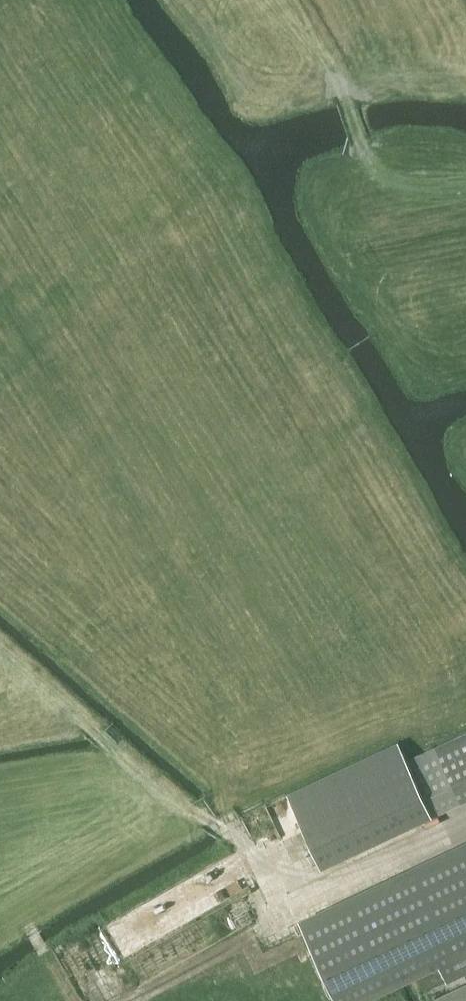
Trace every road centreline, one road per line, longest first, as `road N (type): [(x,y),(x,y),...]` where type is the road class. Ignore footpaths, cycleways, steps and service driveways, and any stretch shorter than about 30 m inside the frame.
road 1 (track): [(125,1000),(465,828)]

